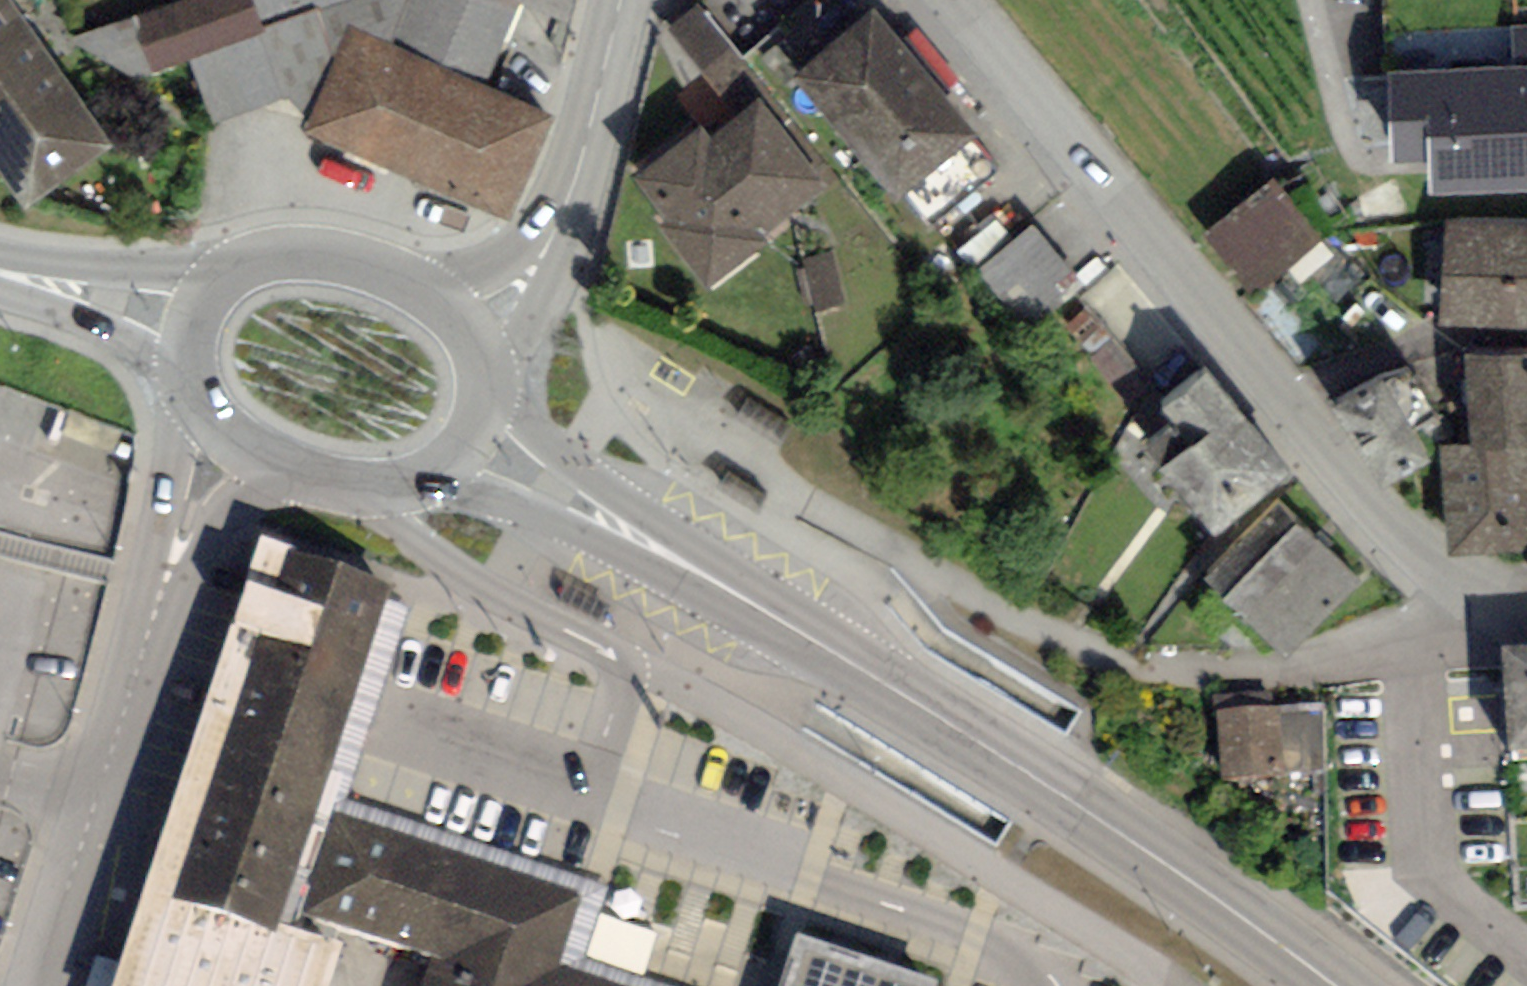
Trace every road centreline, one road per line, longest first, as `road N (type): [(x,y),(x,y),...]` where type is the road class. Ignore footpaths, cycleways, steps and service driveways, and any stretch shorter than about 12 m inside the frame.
road 1 (secondary): [(1333,985),(1142,847),(960,731),(558,487),(470,444)]
road 2 (residential): [(347,488),(472,580),(802,754),(1168,985)]
road 3 (residential): [(1526,604),(1443,579),(1322,445),(963,0)]
road 4 (residential): [(37,985),(224,432)]
road 5 (unclassified): [(470,332),(509,300),(550,244),(627,0)]
road 6 (secondary): [(470,332),(407,278),(330,253),(252,261),(225,275),(192,323)]
road 7 (secondary): [(192,323),(0,276)]
road 8 (secondary): [(224,432),(272,462),(347,488)]
road 9 (secondary): [(347,488),(417,482),(470,444)]
road 10 (secondary): [(192,323),(190,382),(224,432)]
road 11 (secondary): [(470,444),(489,398),(470,332)]

